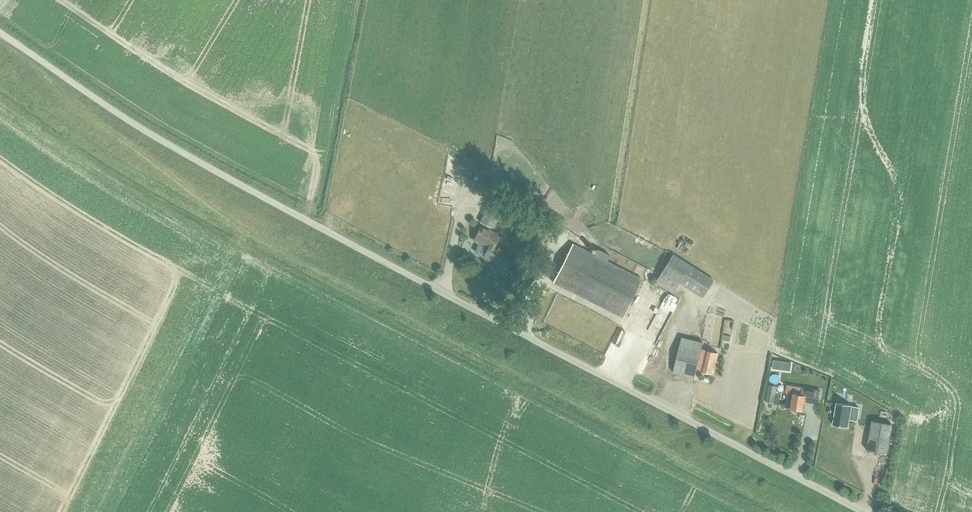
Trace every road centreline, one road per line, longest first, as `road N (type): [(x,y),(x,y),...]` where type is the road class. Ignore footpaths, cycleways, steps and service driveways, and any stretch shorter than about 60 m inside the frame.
road 1 (unclassified): [(862,511),(158,139),(0,32)]

